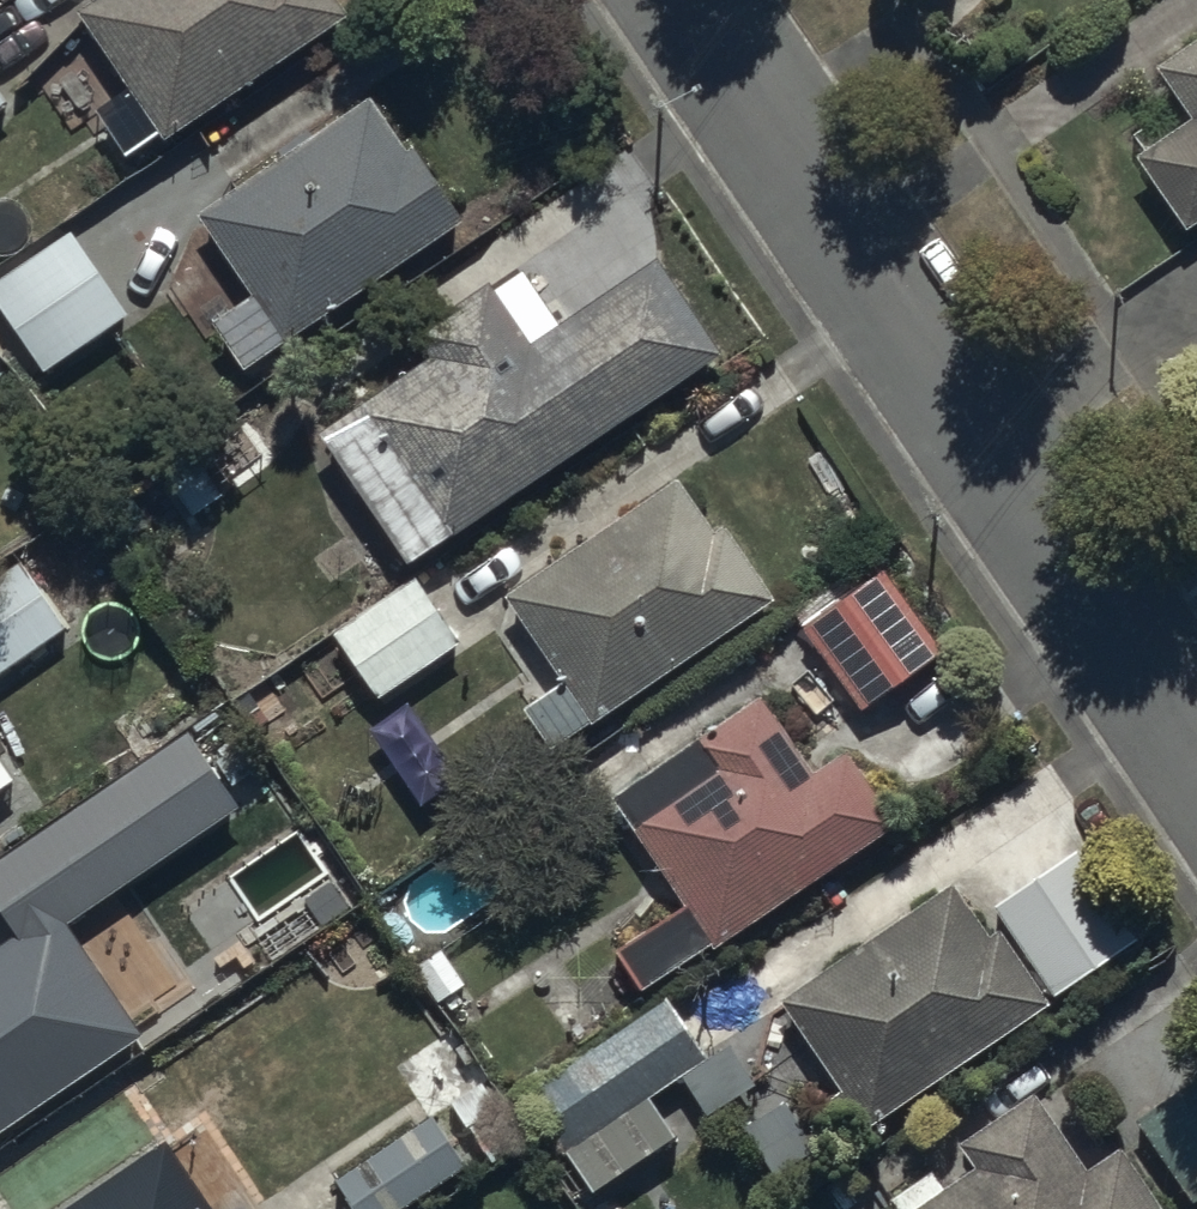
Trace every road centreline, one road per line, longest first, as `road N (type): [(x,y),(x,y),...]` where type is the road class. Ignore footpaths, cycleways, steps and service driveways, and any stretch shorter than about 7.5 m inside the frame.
road 1 (tertiary): [(685,0),(1196,750)]

